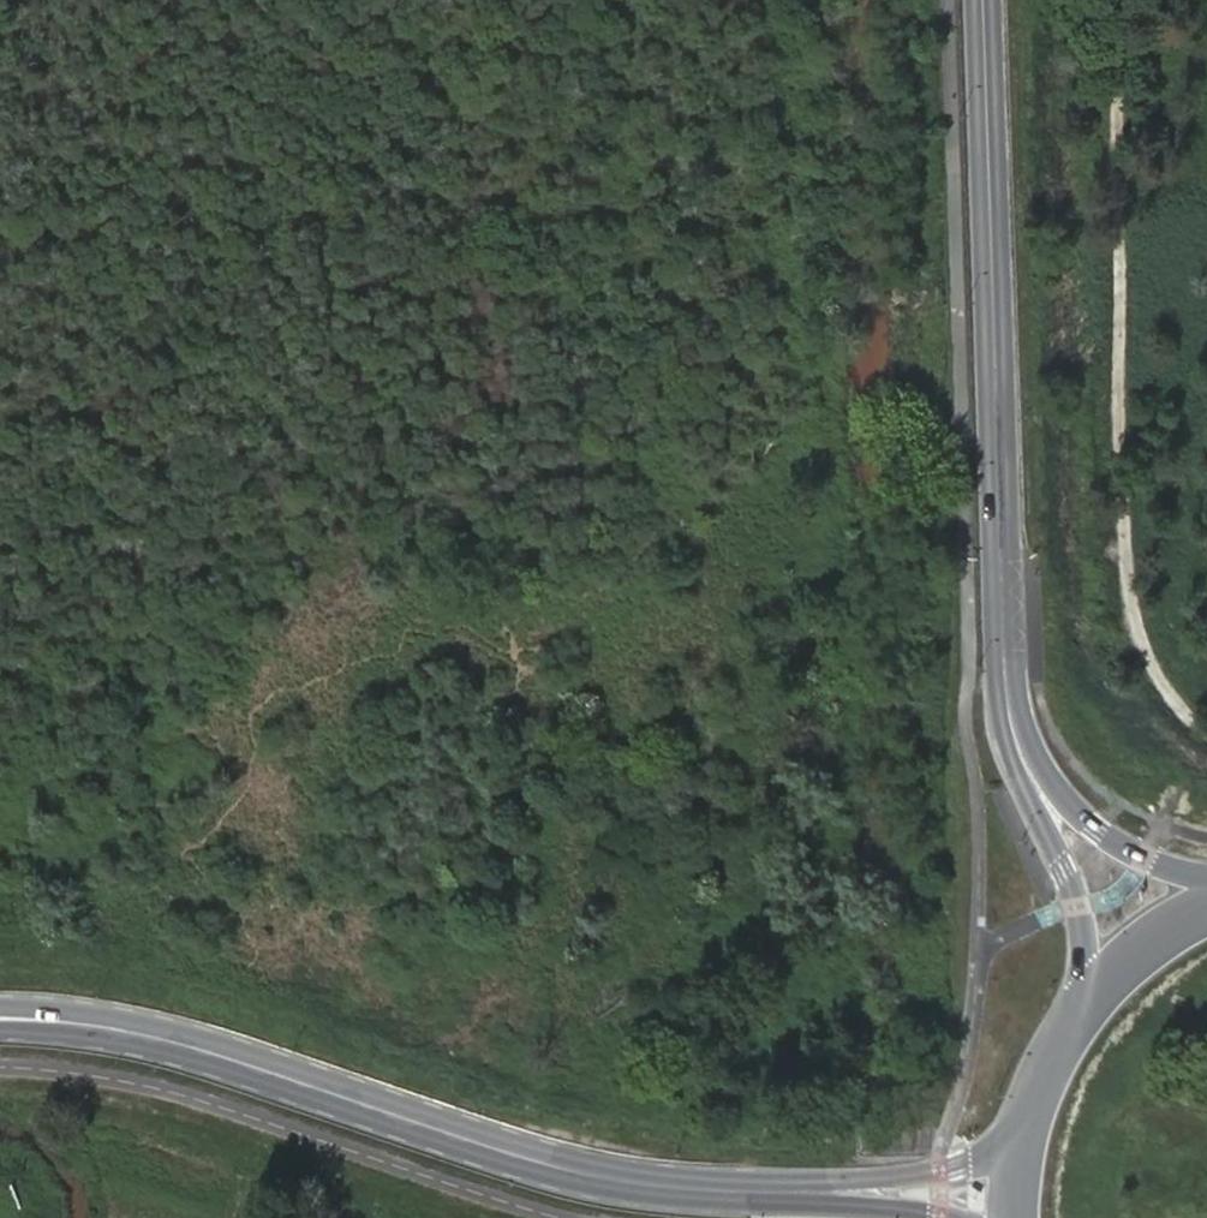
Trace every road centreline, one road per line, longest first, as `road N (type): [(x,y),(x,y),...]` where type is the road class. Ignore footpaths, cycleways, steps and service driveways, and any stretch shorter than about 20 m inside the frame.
road 1 (secondary): [(0,1019),(167,1038),(522,1156),(618,1179),(722,1191),(856,1190)]
road 2 (secondary): [(1012,724),(985,0)]
road 3 (secondary): [(1012,724),(1026,786),(1079,906),(1087,960),(1082,1006)]
road 4 (secondary): [(1206,879),(1098,830),(1012,724)]
road 5 (secondary): [(1022,1131),(958,1166),(856,1190)]
road 6 (secondary): [(1206,906),(1160,933),(1082,1006)]
road 7 (secondary): [(1082,1006),(1046,1065),(1022,1131)]
road 8 (secondary): [(856,1190),(936,1203),(972,1217)]

